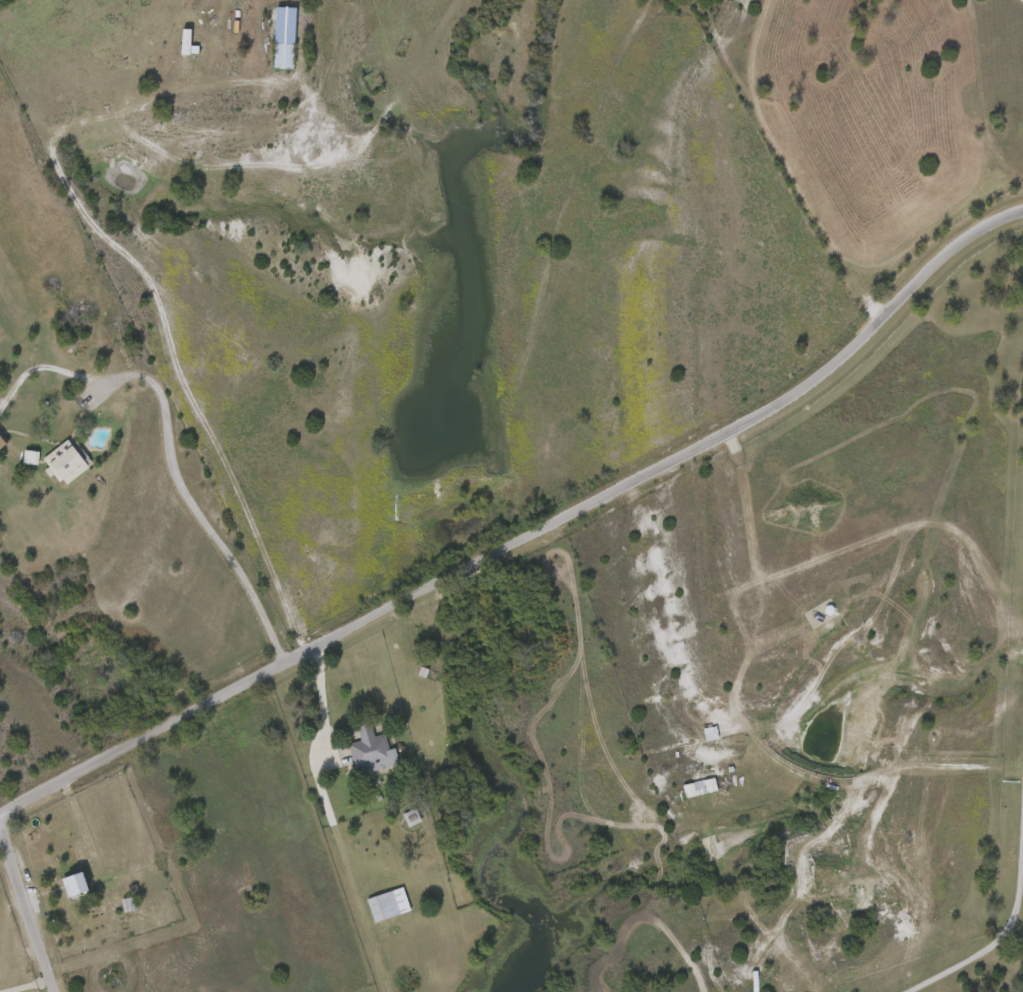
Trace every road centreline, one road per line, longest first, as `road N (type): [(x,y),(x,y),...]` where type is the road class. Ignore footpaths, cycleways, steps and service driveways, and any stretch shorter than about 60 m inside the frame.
road 1 (residential): [(0,808),(774,406),(851,349),(965,233),(1022,209)]
road 2 (residential): [(50,991),(0,841)]

